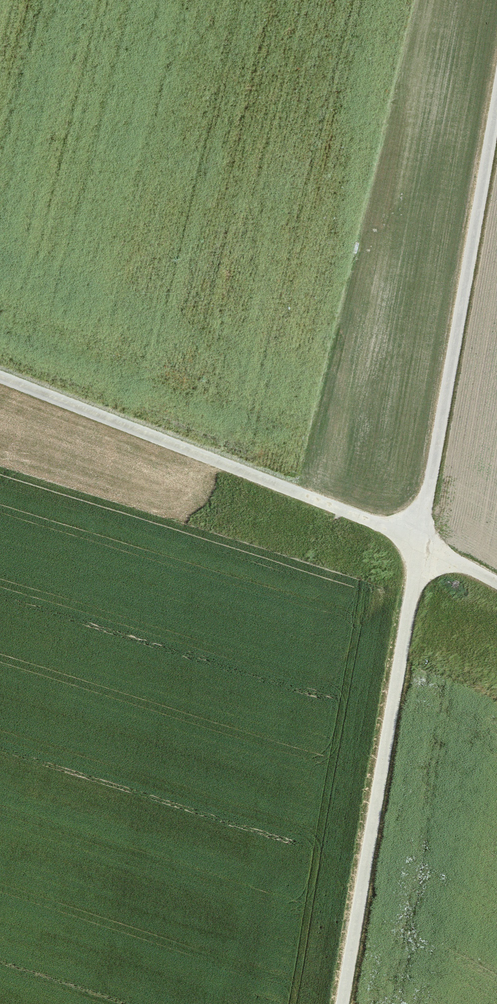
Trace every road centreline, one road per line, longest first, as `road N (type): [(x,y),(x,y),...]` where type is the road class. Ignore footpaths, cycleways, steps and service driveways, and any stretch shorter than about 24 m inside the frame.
road 1 (track): [(340,1003),(496,87)]
road 2 (track): [(0,378),(418,542),(496,585)]

